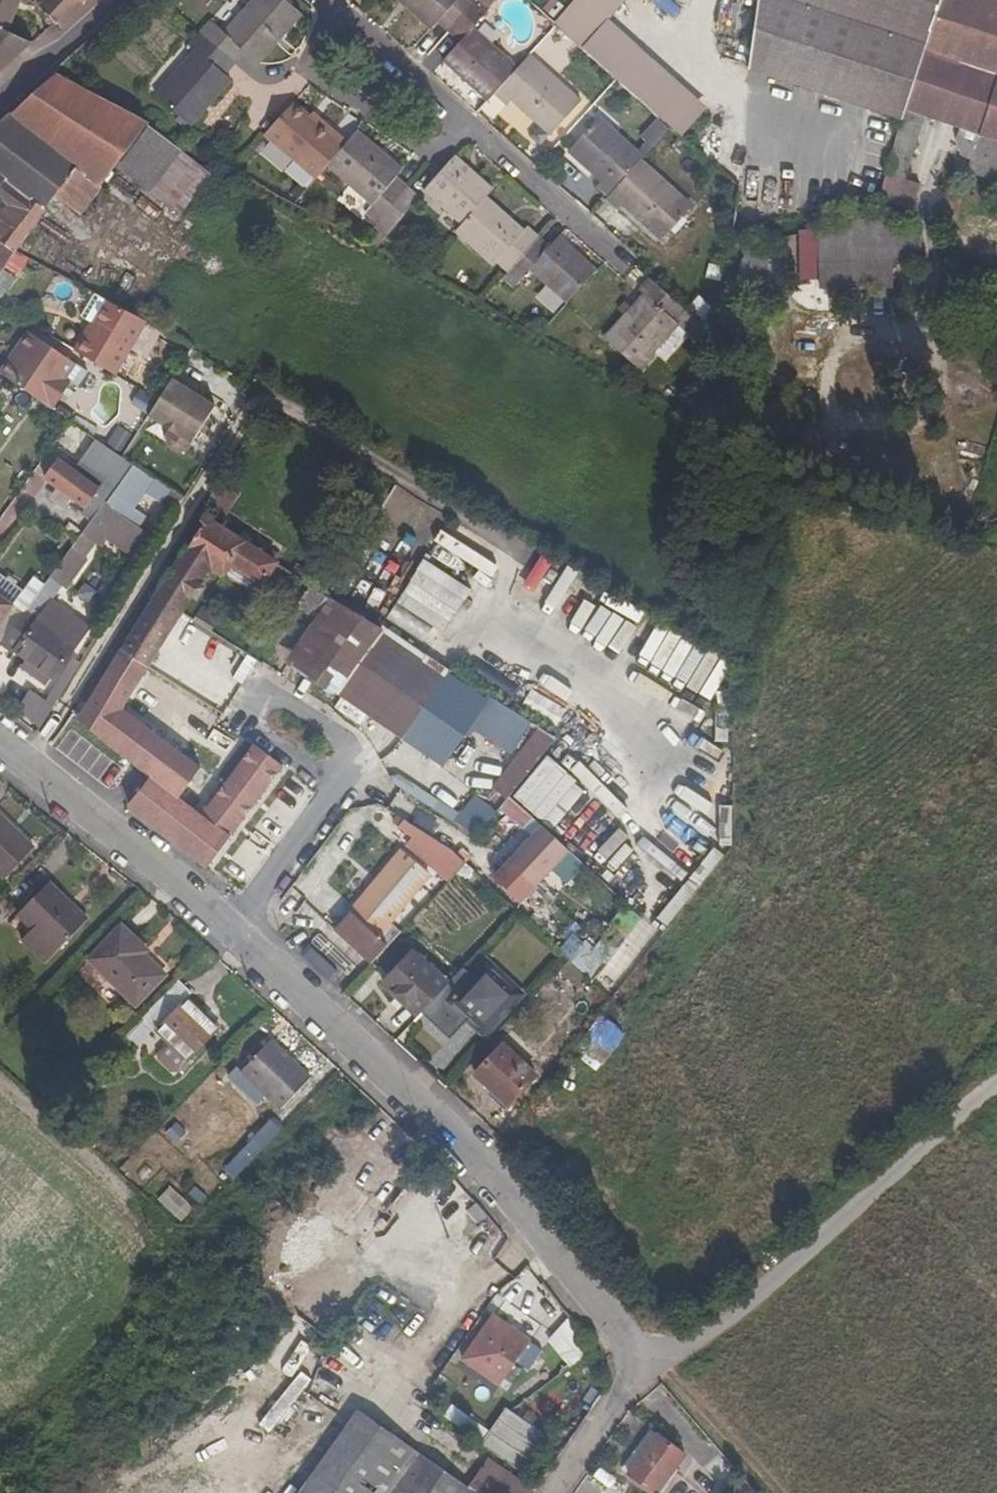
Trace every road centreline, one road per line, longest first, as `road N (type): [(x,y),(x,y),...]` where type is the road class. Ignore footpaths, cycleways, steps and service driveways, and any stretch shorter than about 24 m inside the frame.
road 1 (residential): [(638,1354),(493,1179),(229,929),(0,747)]
road 2 (residential): [(638,1354),(679,1348),(713,1328),(996,1090)]
road 3 (tertiary): [(0,104),(111,0)]

